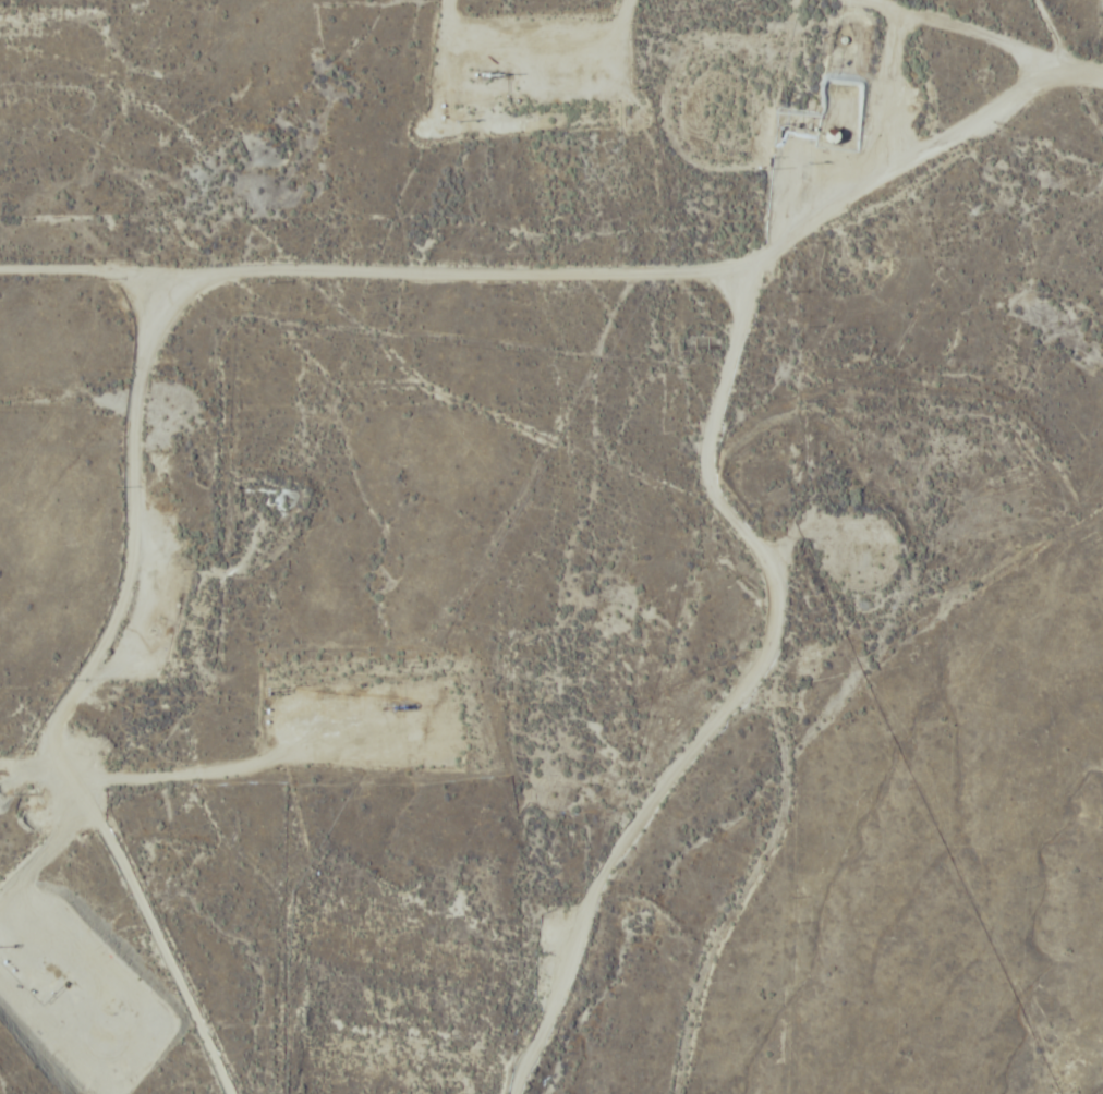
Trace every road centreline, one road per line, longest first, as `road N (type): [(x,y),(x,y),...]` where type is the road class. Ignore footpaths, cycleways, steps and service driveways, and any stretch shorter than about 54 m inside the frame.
road 1 (track): [(746,0),(845,15),(1102,112)]

